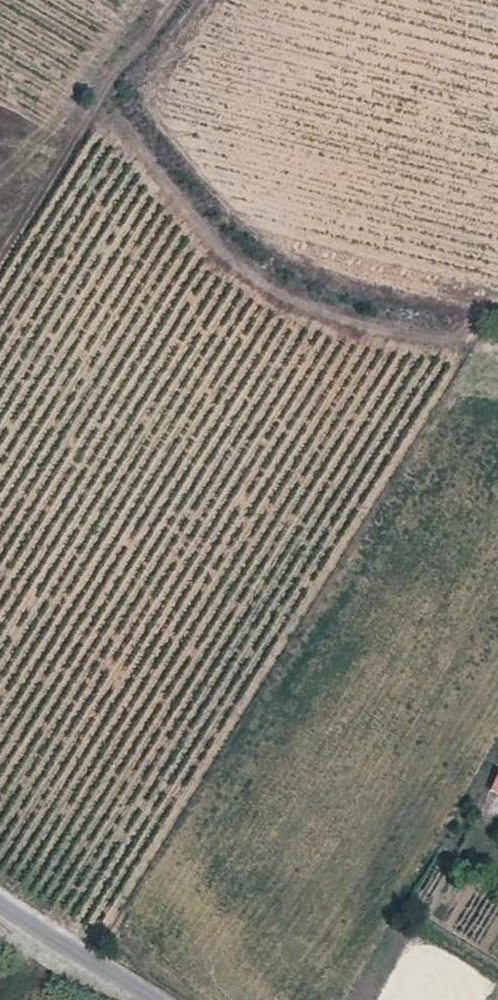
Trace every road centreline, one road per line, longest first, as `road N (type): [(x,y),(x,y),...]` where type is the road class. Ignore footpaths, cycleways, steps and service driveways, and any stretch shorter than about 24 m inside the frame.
road 1 (unclassified): [(144,999),(0,910)]

